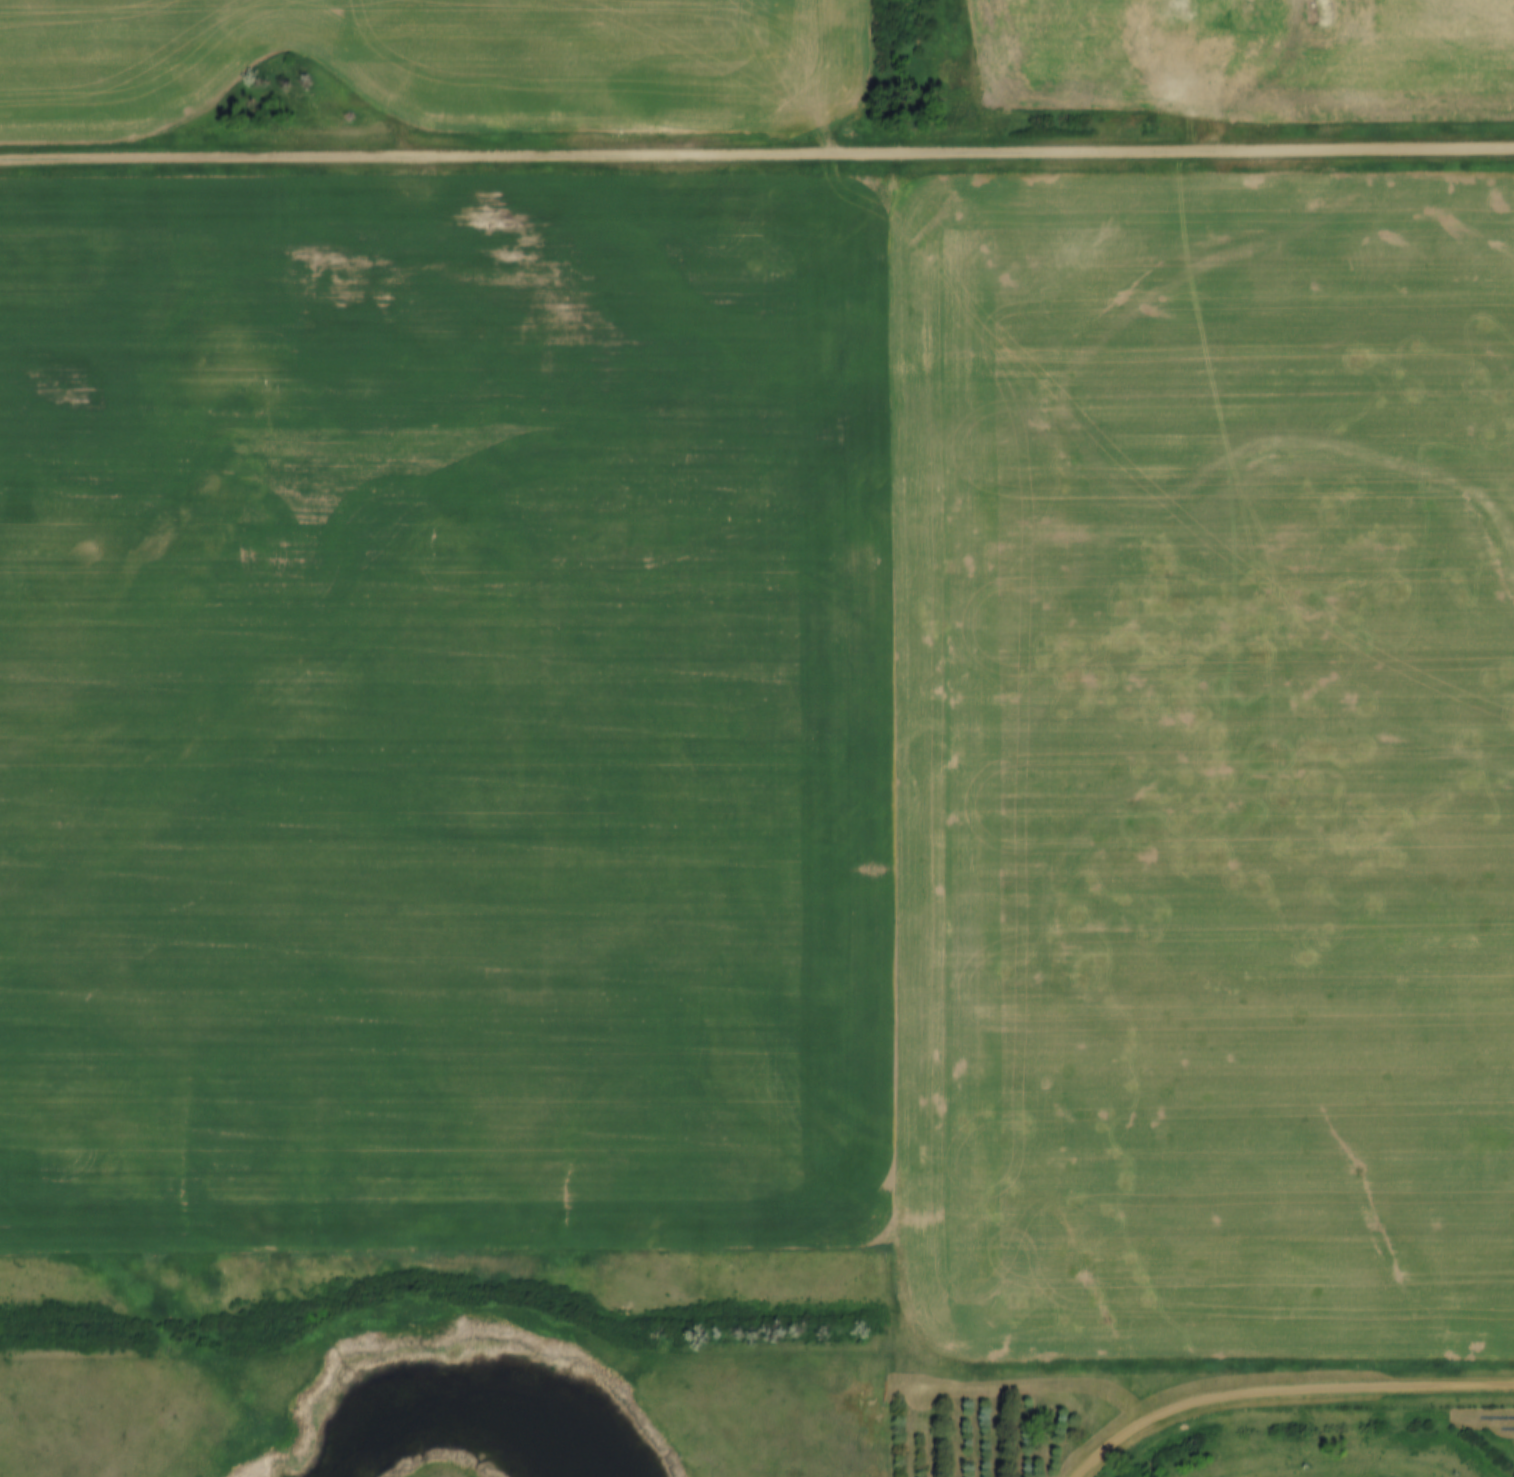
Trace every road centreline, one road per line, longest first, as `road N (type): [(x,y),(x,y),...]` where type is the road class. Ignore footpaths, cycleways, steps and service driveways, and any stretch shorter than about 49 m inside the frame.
road 1 (track): [(1513,149),(0,163)]
road 2 (track): [(1210,153),(1209,126),(1183,97),(1094,91)]

